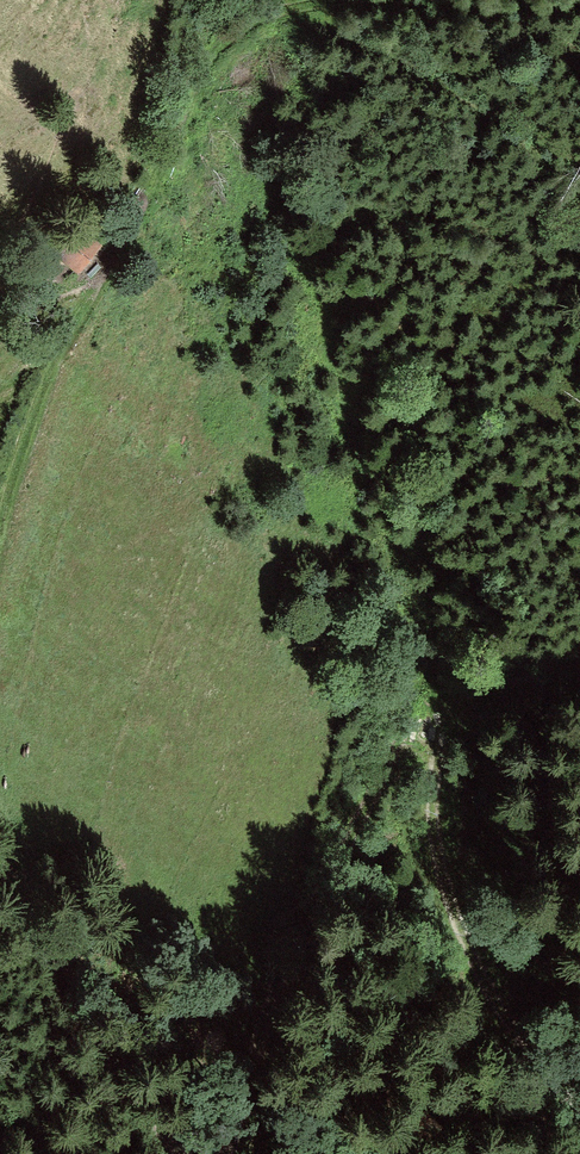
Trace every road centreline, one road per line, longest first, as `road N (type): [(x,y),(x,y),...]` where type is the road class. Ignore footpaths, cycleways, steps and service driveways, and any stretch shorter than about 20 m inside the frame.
road 1 (track): [(579,663),(434,714),(400,756),(313,907),(266,1015),(241,1104),(213,1153)]
road 2 (track): [(0,539),(44,394),(105,266),(153,196),(201,71),(218,46),(255,21)]
road 3 (track): [(434,714),(436,831),(447,883),(475,956),(579,1110)]
road 4 (track): [(182,1153),(82,1012),(0,850)]
road 5 (track): [(301,6),(457,93),(579,186)]
road 6 (track): [(255,21),(301,6),(579,8)]
road 7 (track): [(0,346),(105,266)]

